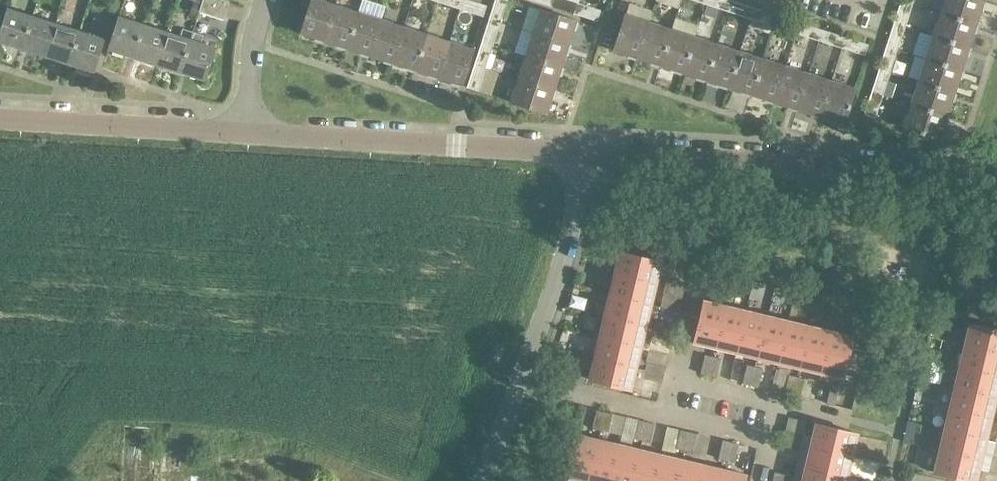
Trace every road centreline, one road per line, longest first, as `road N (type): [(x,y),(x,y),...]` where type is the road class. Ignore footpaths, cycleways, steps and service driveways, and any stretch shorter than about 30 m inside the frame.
road 1 (tertiary): [(591,154),(996,179)]
road 2 (tertiary): [(247,135),(591,154)]
road 3 (tertiary): [(0,119),(247,135)]
road 4 (residential): [(523,375),(591,154)]
road 5 (residential): [(664,412),(523,375)]
road 6 (residential): [(265,0),(252,48),(247,135)]

